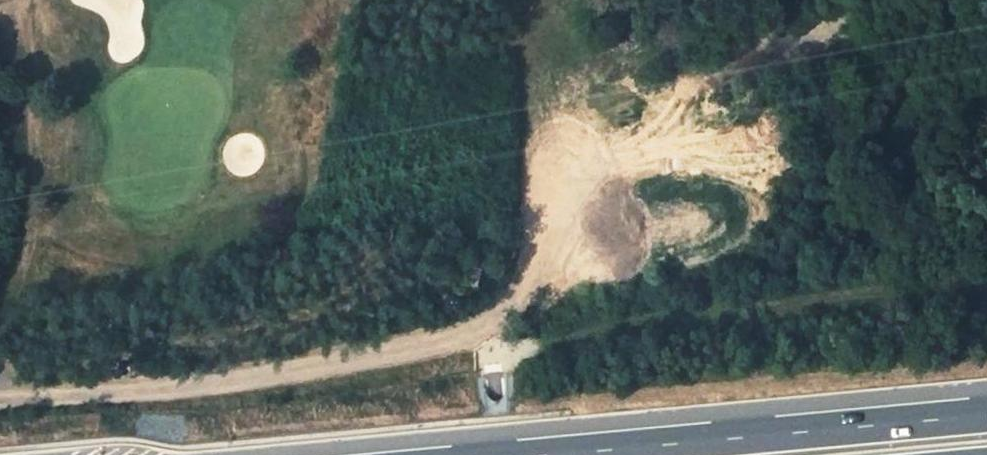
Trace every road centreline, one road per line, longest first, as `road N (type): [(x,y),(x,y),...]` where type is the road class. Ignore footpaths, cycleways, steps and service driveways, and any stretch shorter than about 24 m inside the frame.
road 1 (track): [(0,395),(271,375),(463,338),(491,350),(494,406)]
road 2 (motorway): [(986,410),(482,454)]
road 3 (track): [(491,350),(986,282)]

